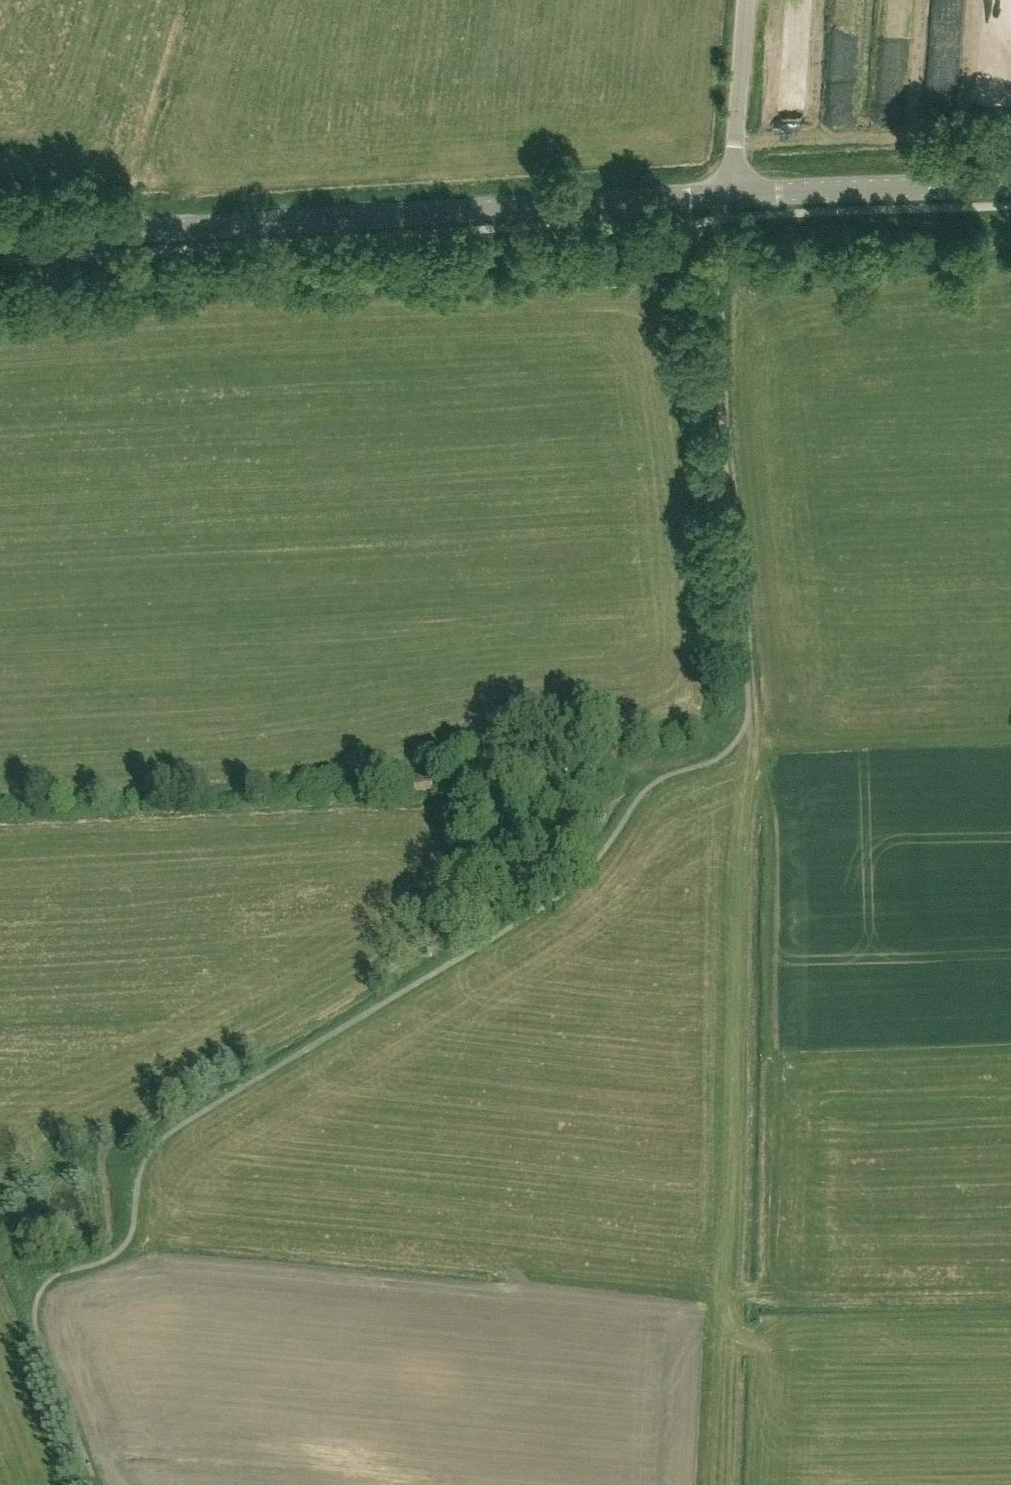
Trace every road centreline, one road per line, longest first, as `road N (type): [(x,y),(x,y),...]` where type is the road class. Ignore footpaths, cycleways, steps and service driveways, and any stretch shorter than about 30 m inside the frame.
road 1 (tertiary): [(730,195),(0,241)]
road 2 (tertiary): [(730,195),(1010,187)]
road 3 (unclassified): [(730,195),(748,0)]

